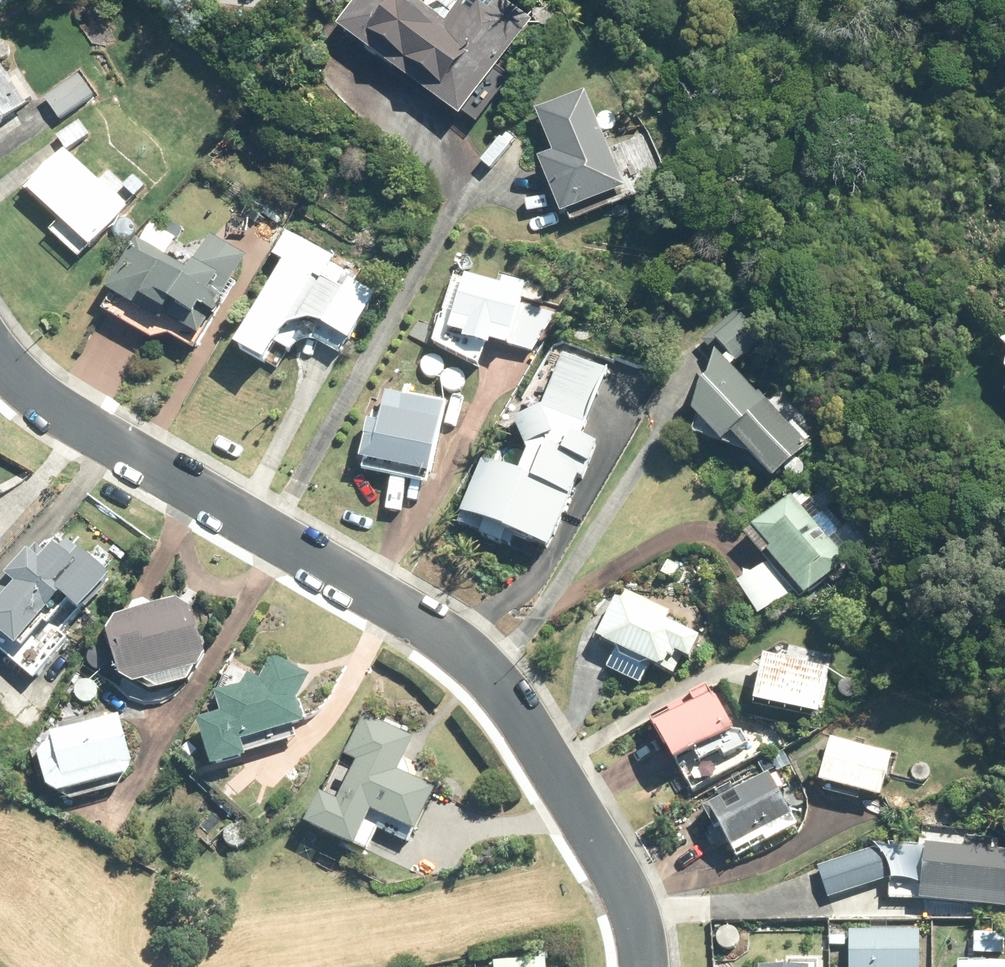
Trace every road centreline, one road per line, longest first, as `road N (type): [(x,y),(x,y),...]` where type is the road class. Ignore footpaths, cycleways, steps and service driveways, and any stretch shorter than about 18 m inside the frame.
road 1 (residential): [(0,357),(62,414),(476,660),(568,793),(636,920),(644,966)]

